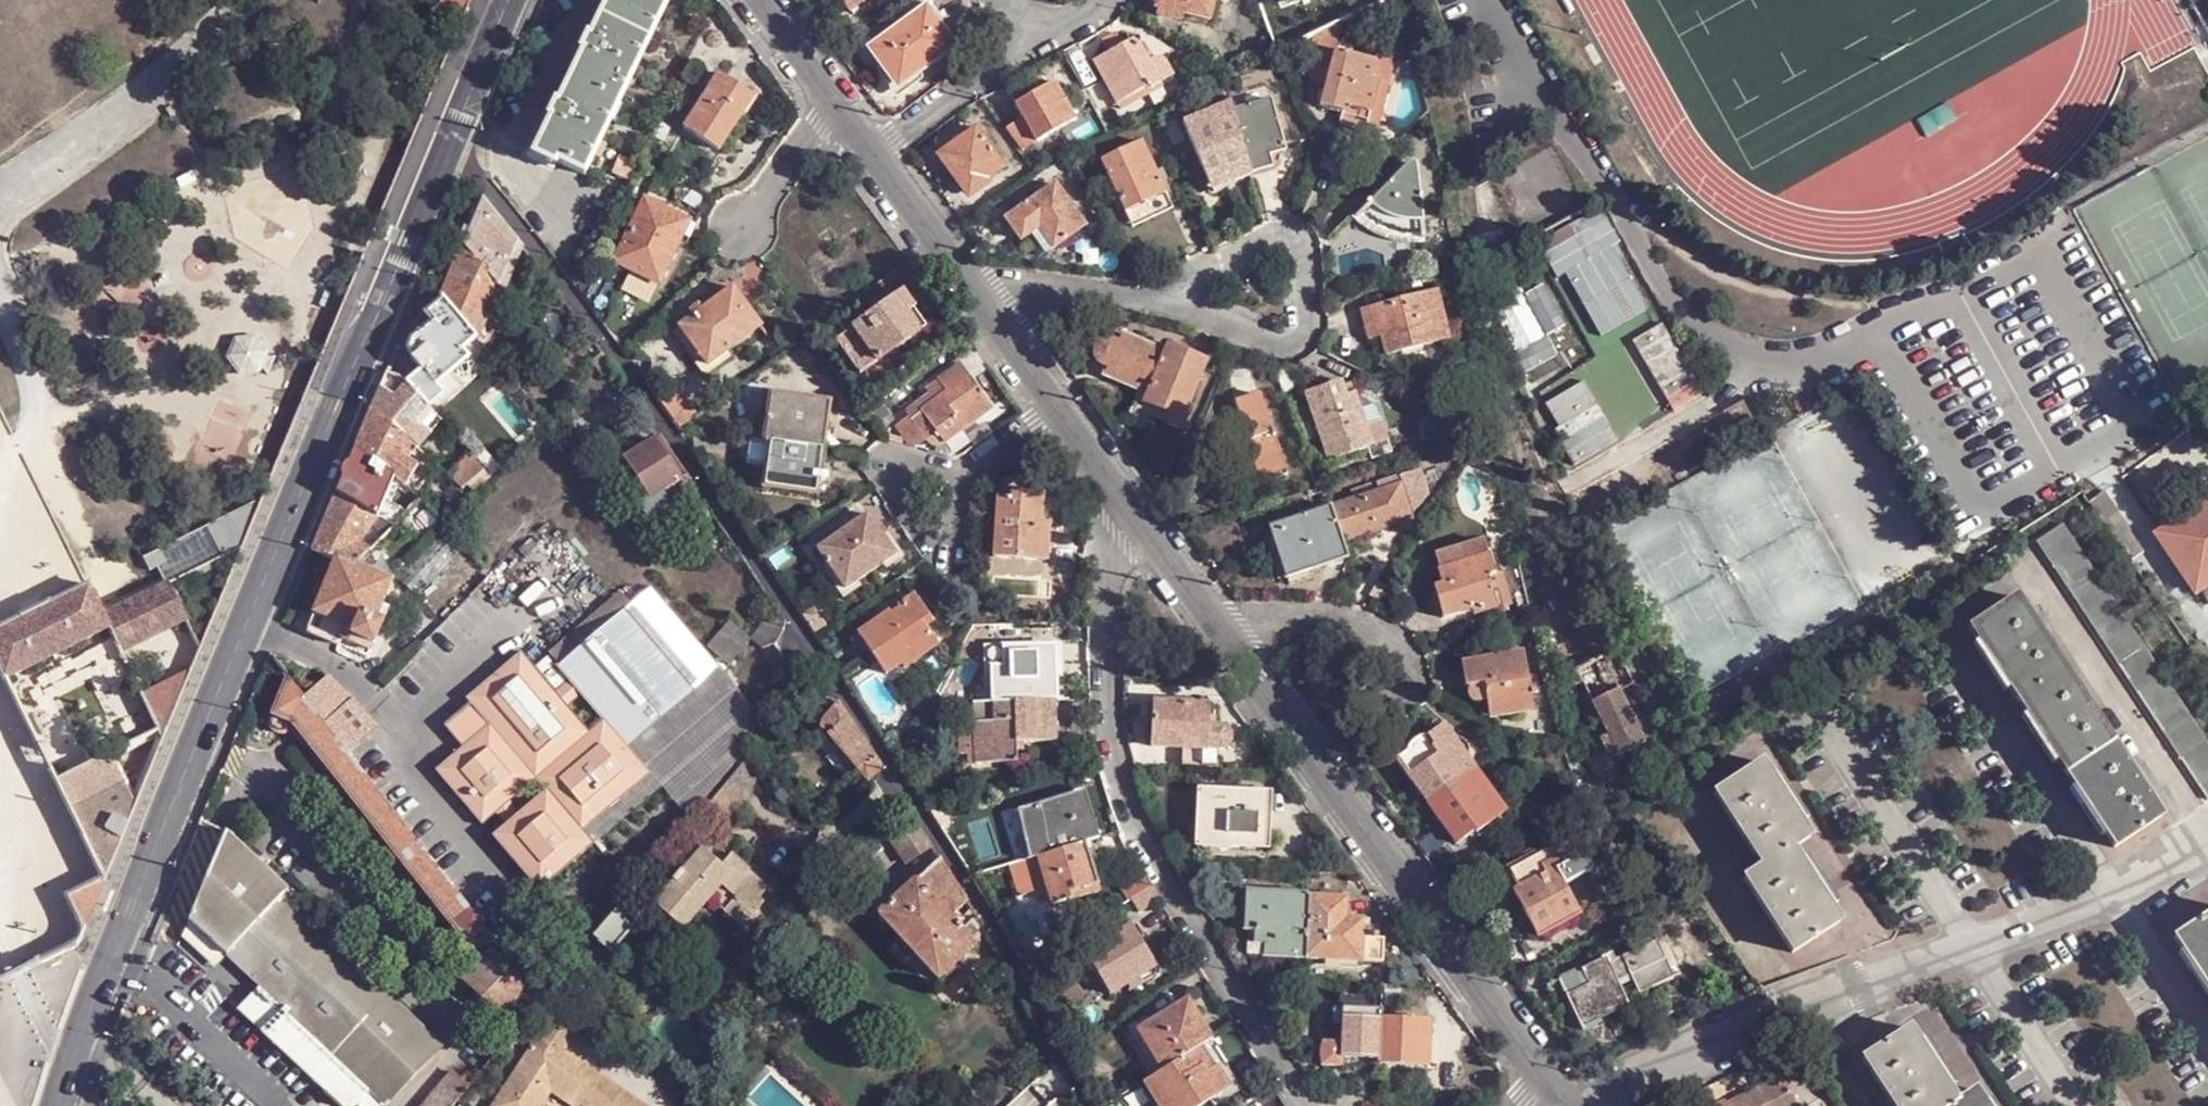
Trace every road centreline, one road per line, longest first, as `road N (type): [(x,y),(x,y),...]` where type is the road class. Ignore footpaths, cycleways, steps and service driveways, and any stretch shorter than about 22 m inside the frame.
road 1 (residential): [(469,162),(671,429),(892,765),(1019,969),(1088,1105)]
road 2 (tertiary): [(57,1105),(450,138)]
road 3 (residential): [(1106,475),(1540,1066)]
road 4 (residential): [(1106,475),(1110,707),(1131,817),(1308,1105)]
road 5 (residential): [(757,0),(1106,475)]
road 6 (tertiary): [(450,138),(505,0)]

